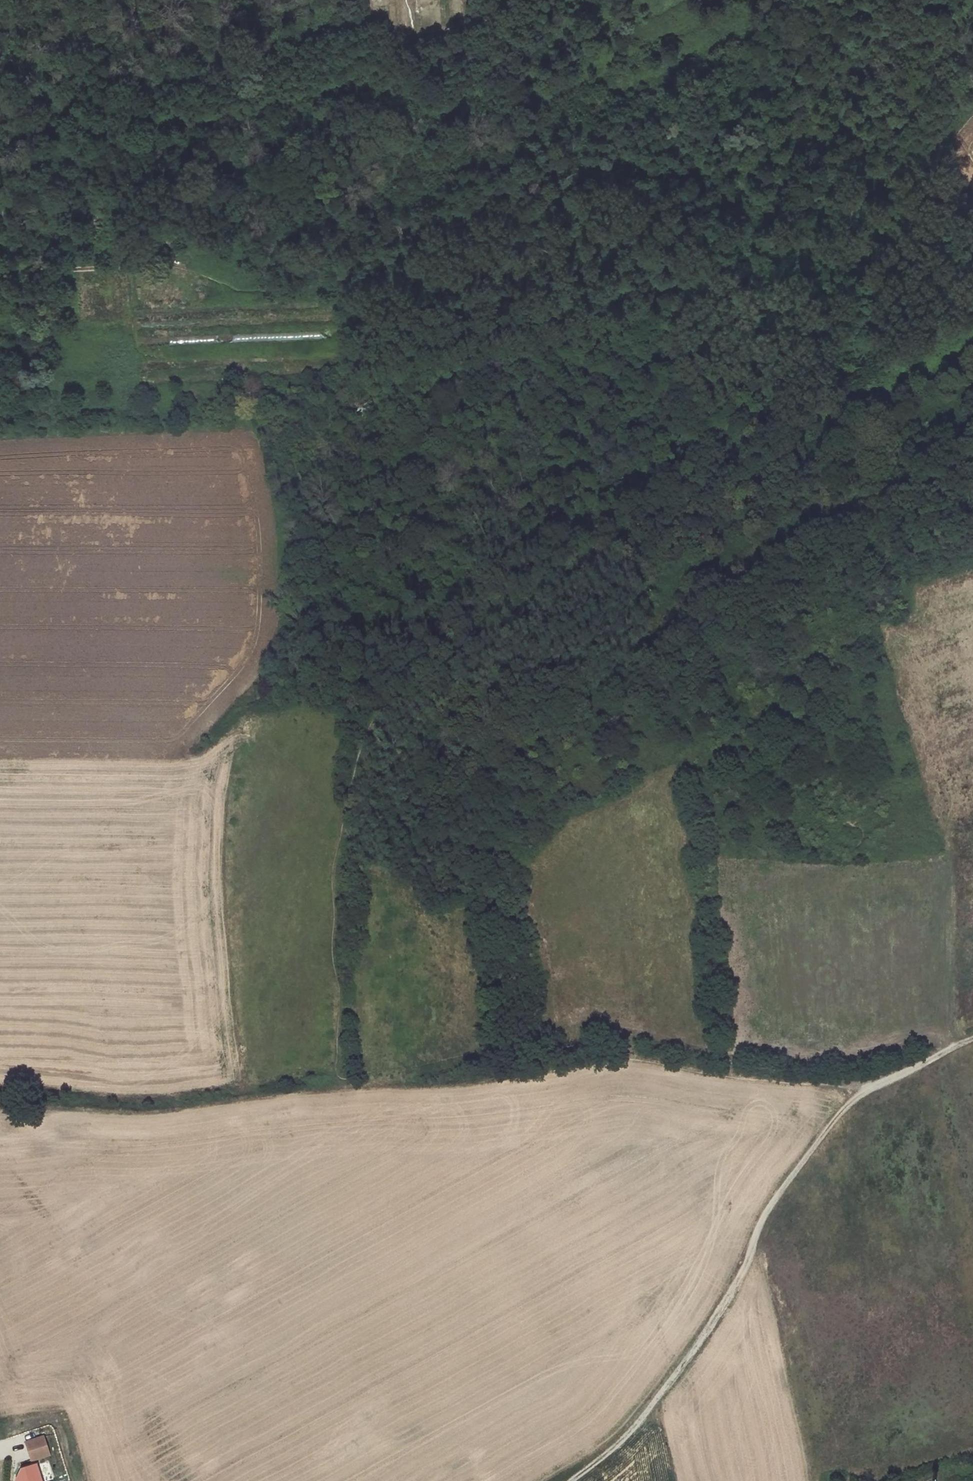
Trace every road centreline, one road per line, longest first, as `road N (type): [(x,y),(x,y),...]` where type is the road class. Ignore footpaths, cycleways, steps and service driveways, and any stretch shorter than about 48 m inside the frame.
road 1 (track): [(797,415),(775,419),(534,602),(381,705),(364,736),(340,832)]
road 2 (track): [(575,1480),(630,1436),(699,1347),(738,1287),(773,1203),(840,1114),(863,1093),(972,1038)]
road 3 (track): [(972,339),(845,410),(797,415)]
road 4 (track): [(0,270),(174,266)]

